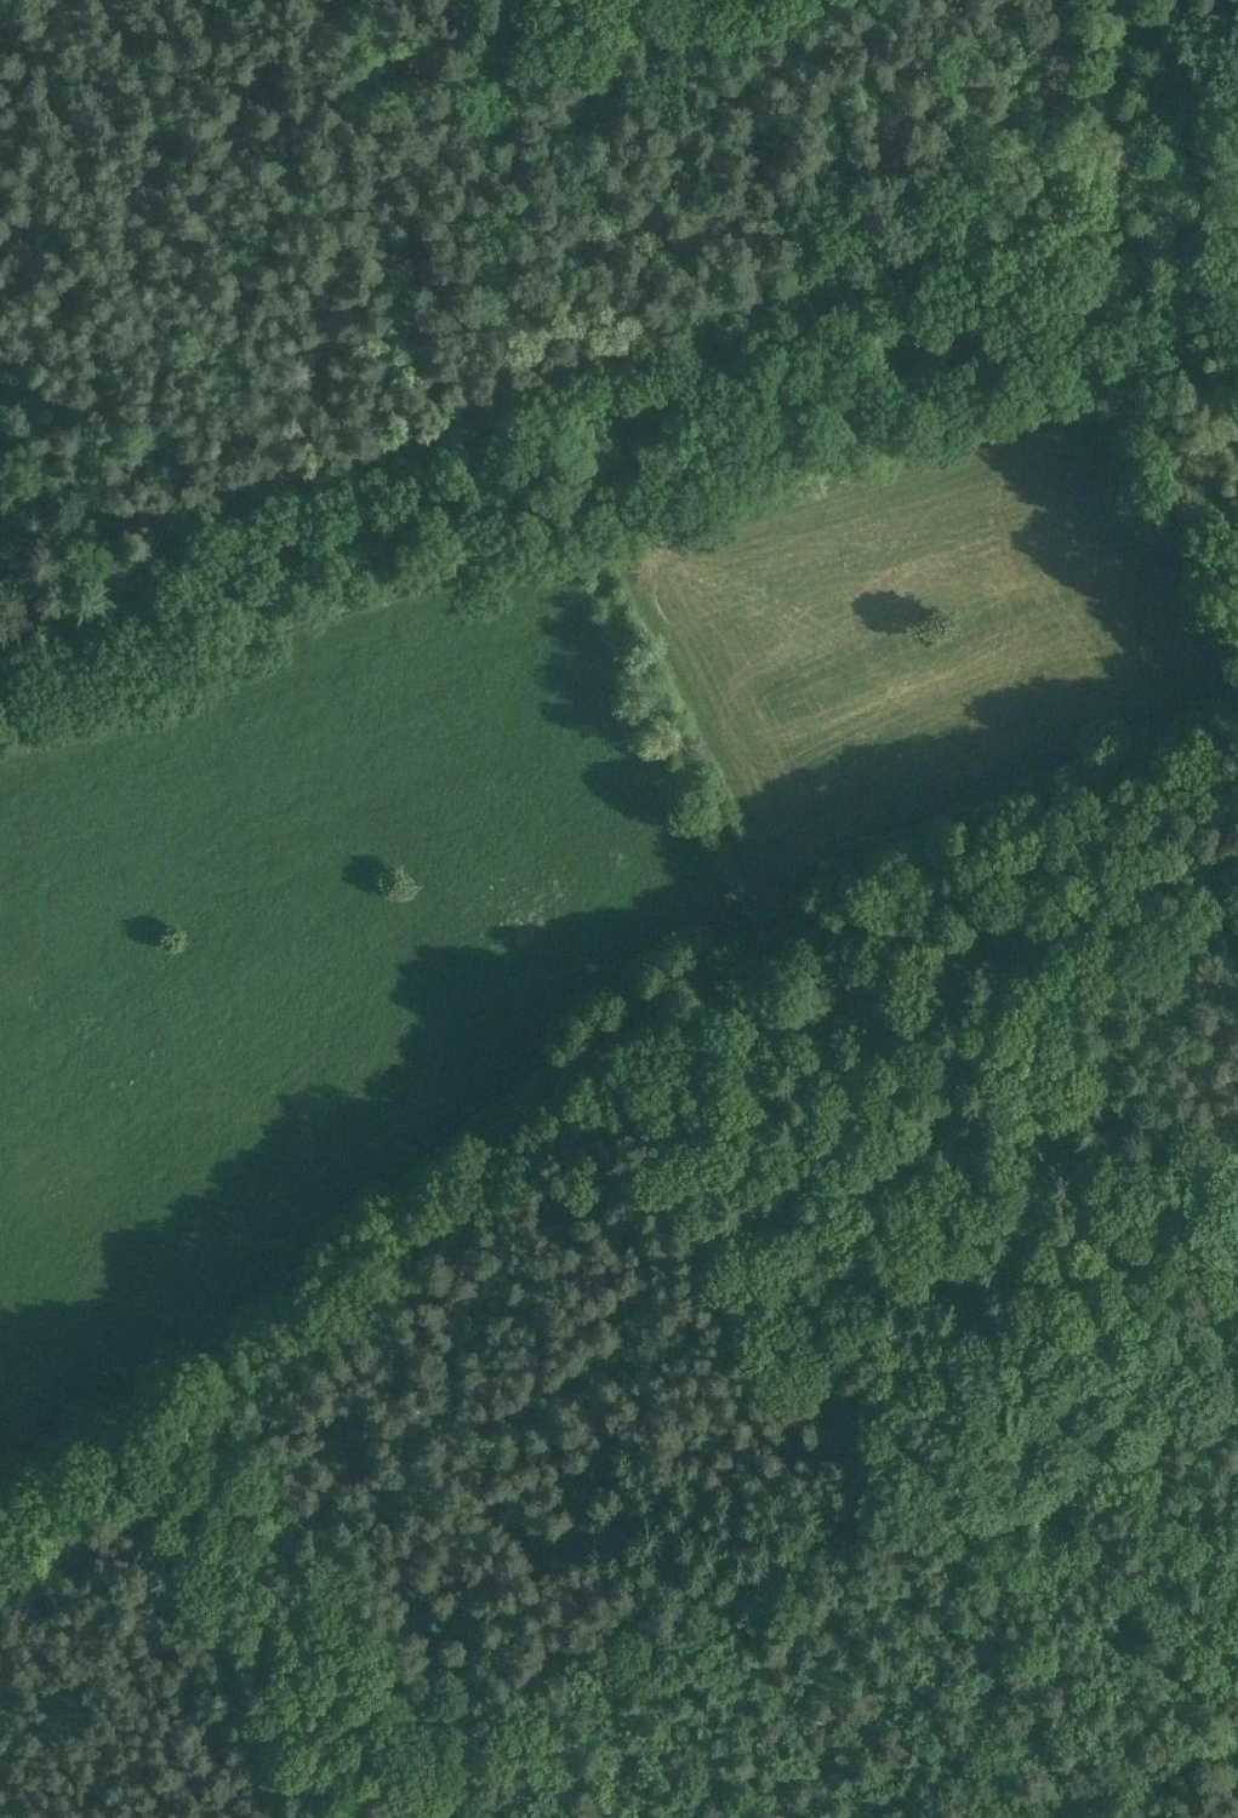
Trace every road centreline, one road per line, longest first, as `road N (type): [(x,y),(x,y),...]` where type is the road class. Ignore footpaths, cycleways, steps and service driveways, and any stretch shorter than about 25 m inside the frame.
road 1 (track): [(0,1454),(90,1419),(243,1328),(560,1056),(818,890),(1237,693)]
road 2 (track): [(1237,659),(1150,433),(1117,378),(1049,184),(1043,141),(1061,42),(1059,0)]
road 3 (track): [(1237,1694),(978,1817)]
road 4 (track): [(579,174),(639,181),(718,277)]

